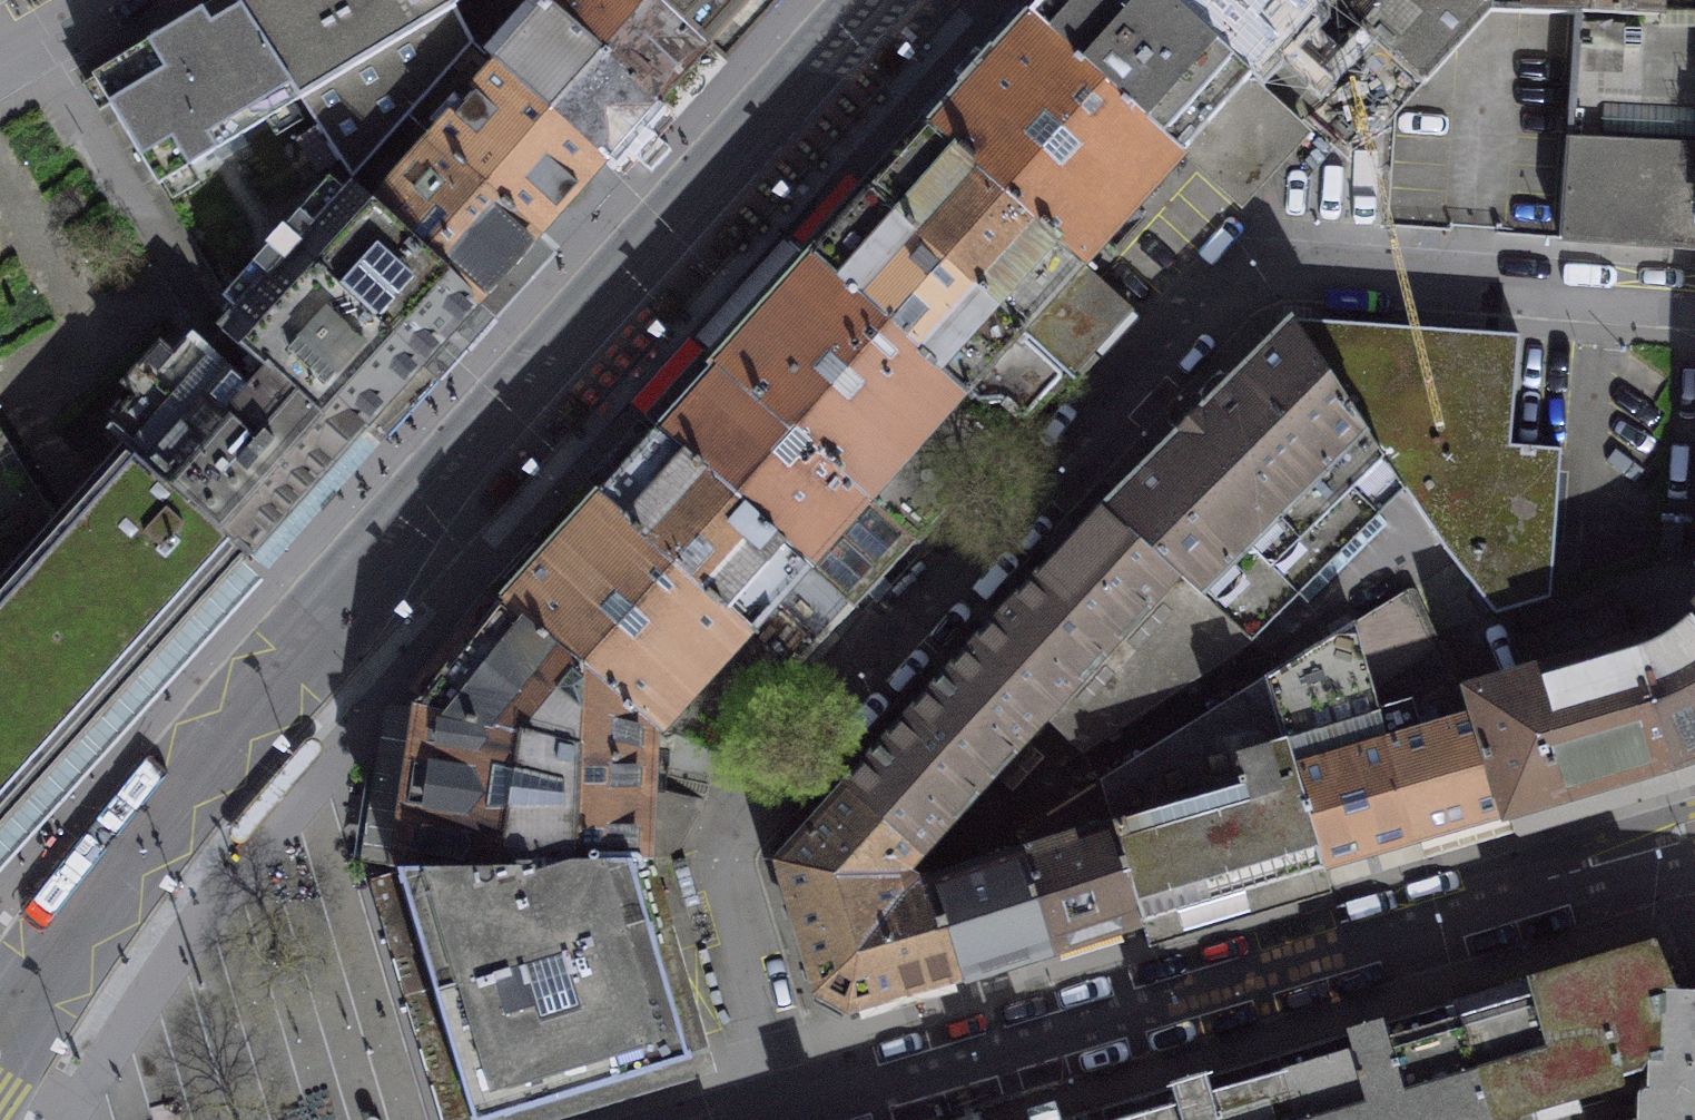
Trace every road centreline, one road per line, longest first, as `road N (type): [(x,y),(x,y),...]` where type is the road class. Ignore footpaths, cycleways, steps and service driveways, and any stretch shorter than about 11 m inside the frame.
road 1 (residential): [(765,1119),(694,867),(1267,265),(1694,292)]
road 2 (residential): [(0,1035),(213,753),(464,454),(884,0)]
road 3 (residential): [(791,1119),(1694,845)]

